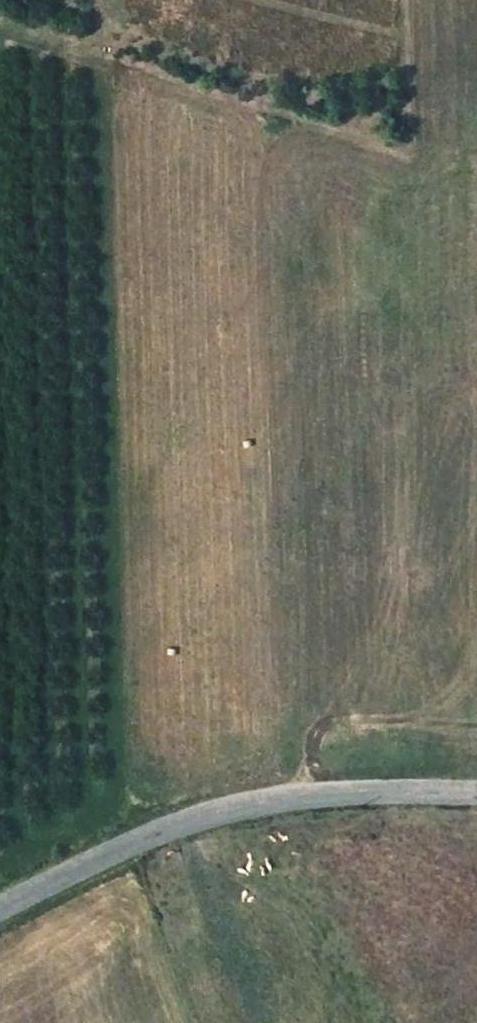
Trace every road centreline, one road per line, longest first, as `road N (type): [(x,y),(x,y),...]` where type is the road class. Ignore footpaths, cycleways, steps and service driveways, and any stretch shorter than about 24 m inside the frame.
road 1 (unclassified): [(0,911),(143,838),(293,796),(476,794)]

